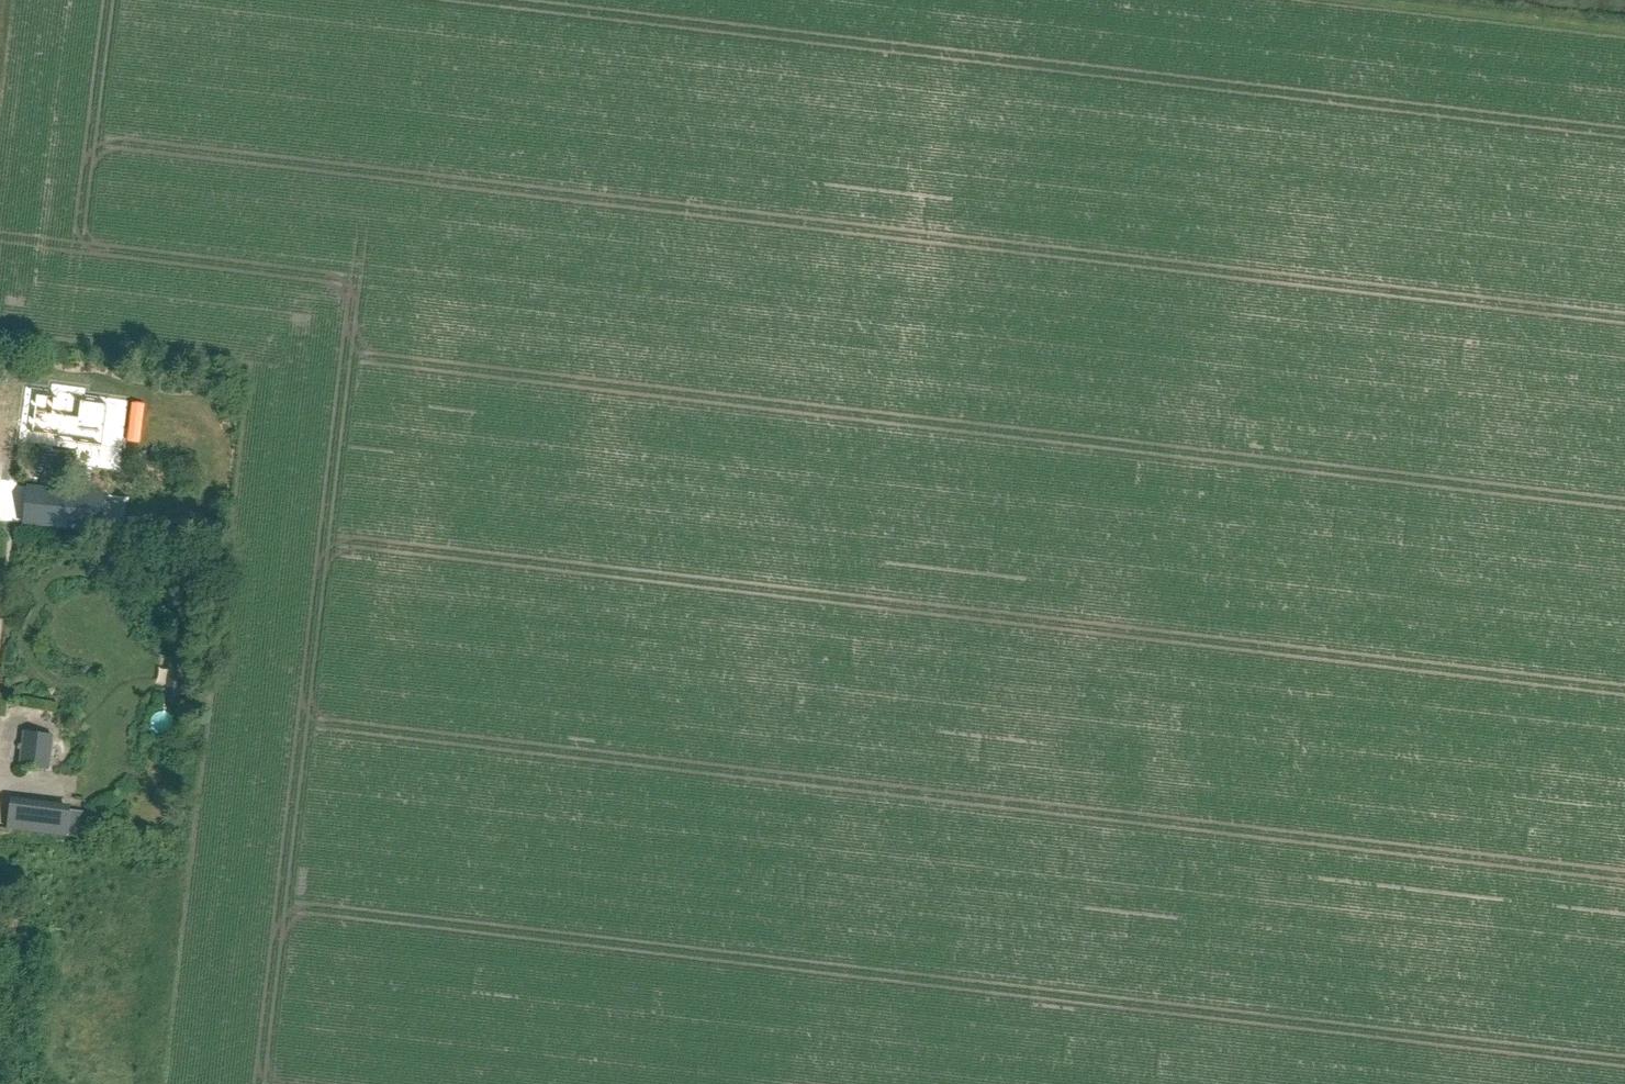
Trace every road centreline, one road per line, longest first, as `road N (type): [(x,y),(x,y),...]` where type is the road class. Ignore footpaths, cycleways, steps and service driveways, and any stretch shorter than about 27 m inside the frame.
road 1 (residential): [(0,575),(16,440)]

